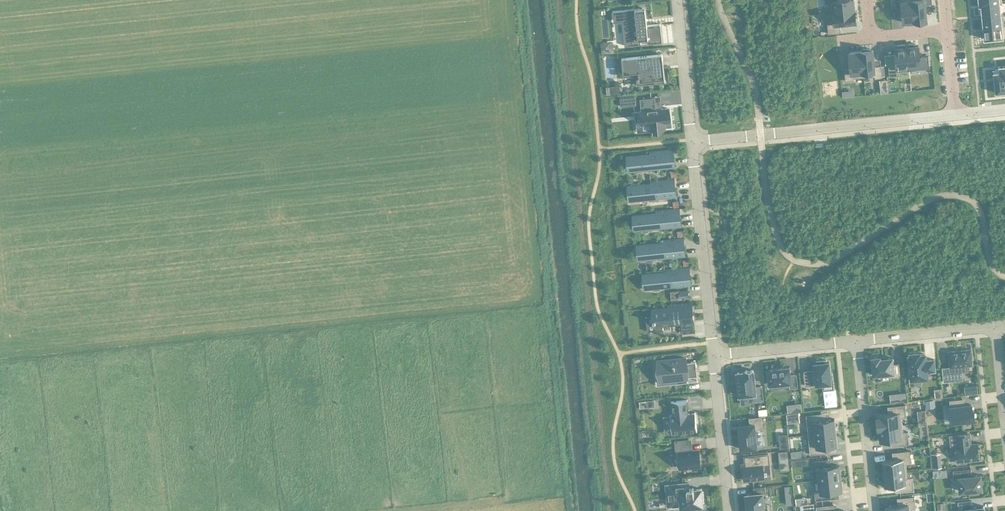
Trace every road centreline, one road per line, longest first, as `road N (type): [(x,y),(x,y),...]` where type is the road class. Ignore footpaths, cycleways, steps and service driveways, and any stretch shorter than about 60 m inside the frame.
road 1 (residential): [(691,142),(955,116)]
road 2 (residential): [(712,355),(691,142)]
road 3 (residential): [(855,341),(874,510)]
road 4 (residential): [(730,510),(712,355)]
road 5 (residential): [(855,341),(712,355)]
road 6 (residential): [(691,142),(675,0)]
road 7 (residential): [(993,327),(855,341)]

